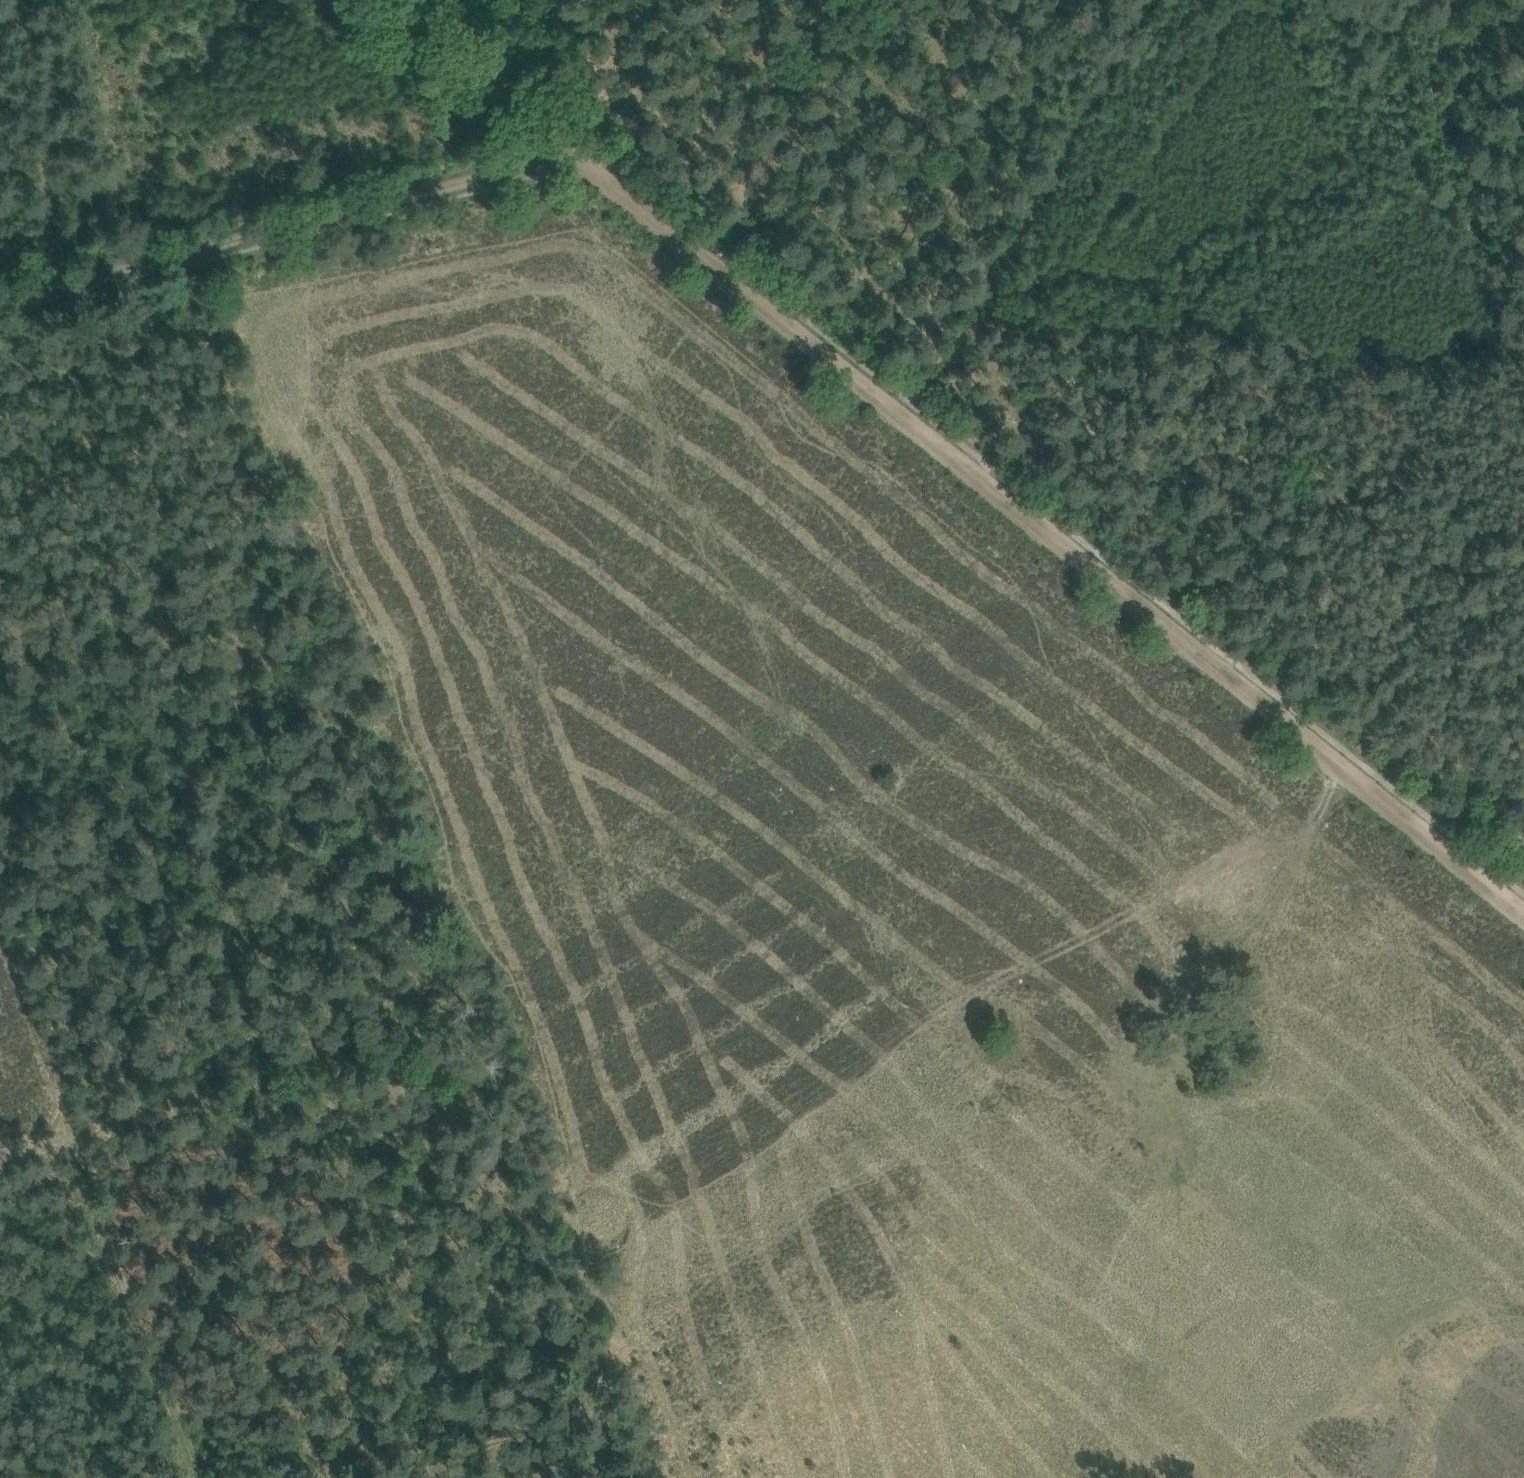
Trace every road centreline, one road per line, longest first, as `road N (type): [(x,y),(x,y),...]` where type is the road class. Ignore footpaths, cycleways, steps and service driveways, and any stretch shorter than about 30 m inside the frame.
road 1 (track): [(383,0),(400,24),(1523,912)]
road 2 (track): [(0,294),(563,148)]
road 3 (track): [(193,1477),(0,958)]

